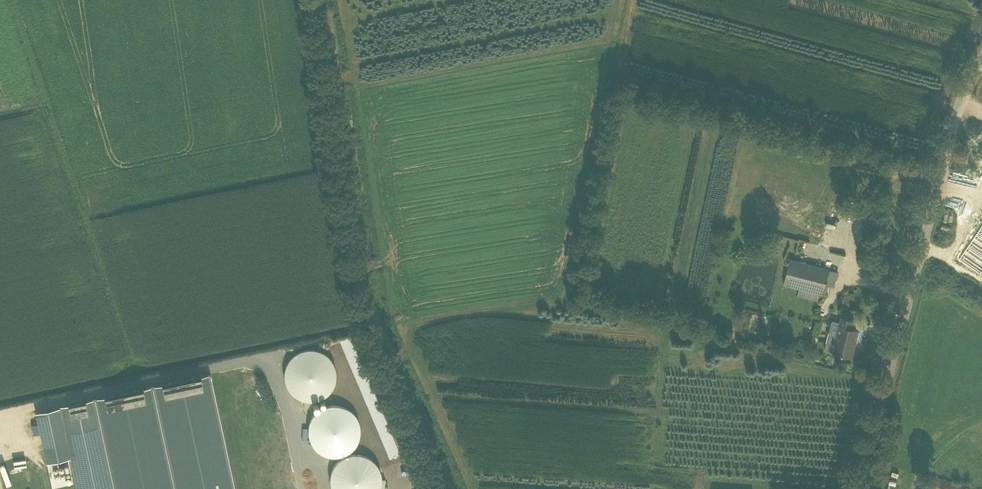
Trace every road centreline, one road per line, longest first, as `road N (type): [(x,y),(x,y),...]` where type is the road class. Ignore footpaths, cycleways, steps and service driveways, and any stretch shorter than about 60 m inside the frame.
road 1 (unclassified): [(442,488),(373,326),(320,0)]
road 2 (unclassified): [(858,488),(981,59)]

